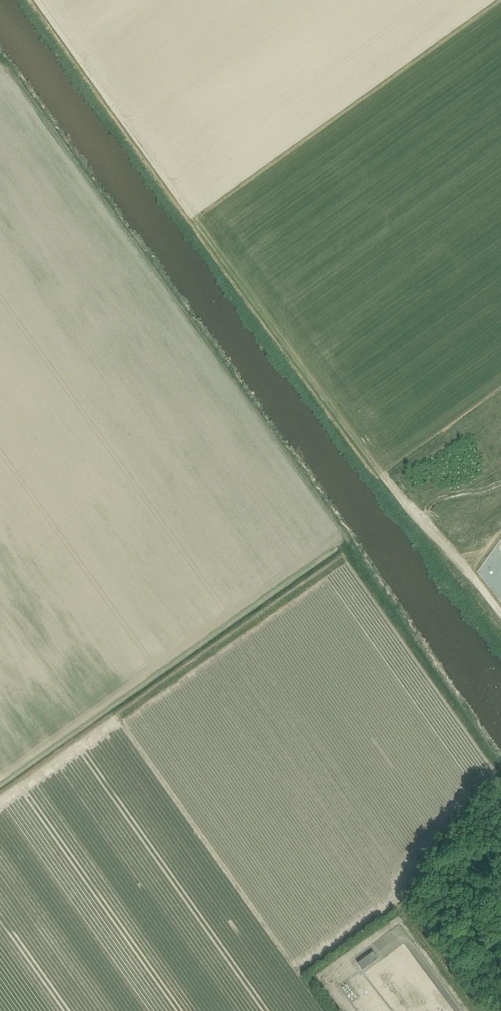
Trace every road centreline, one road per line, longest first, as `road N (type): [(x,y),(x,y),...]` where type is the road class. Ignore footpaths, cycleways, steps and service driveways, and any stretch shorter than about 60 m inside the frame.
road 1 (track): [(339,540),(495,764),(400,882),(405,901),(488,1010)]
road 2 (track): [(117,717),(349,555)]
road 3 (track): [(381,476),(500,618)]

